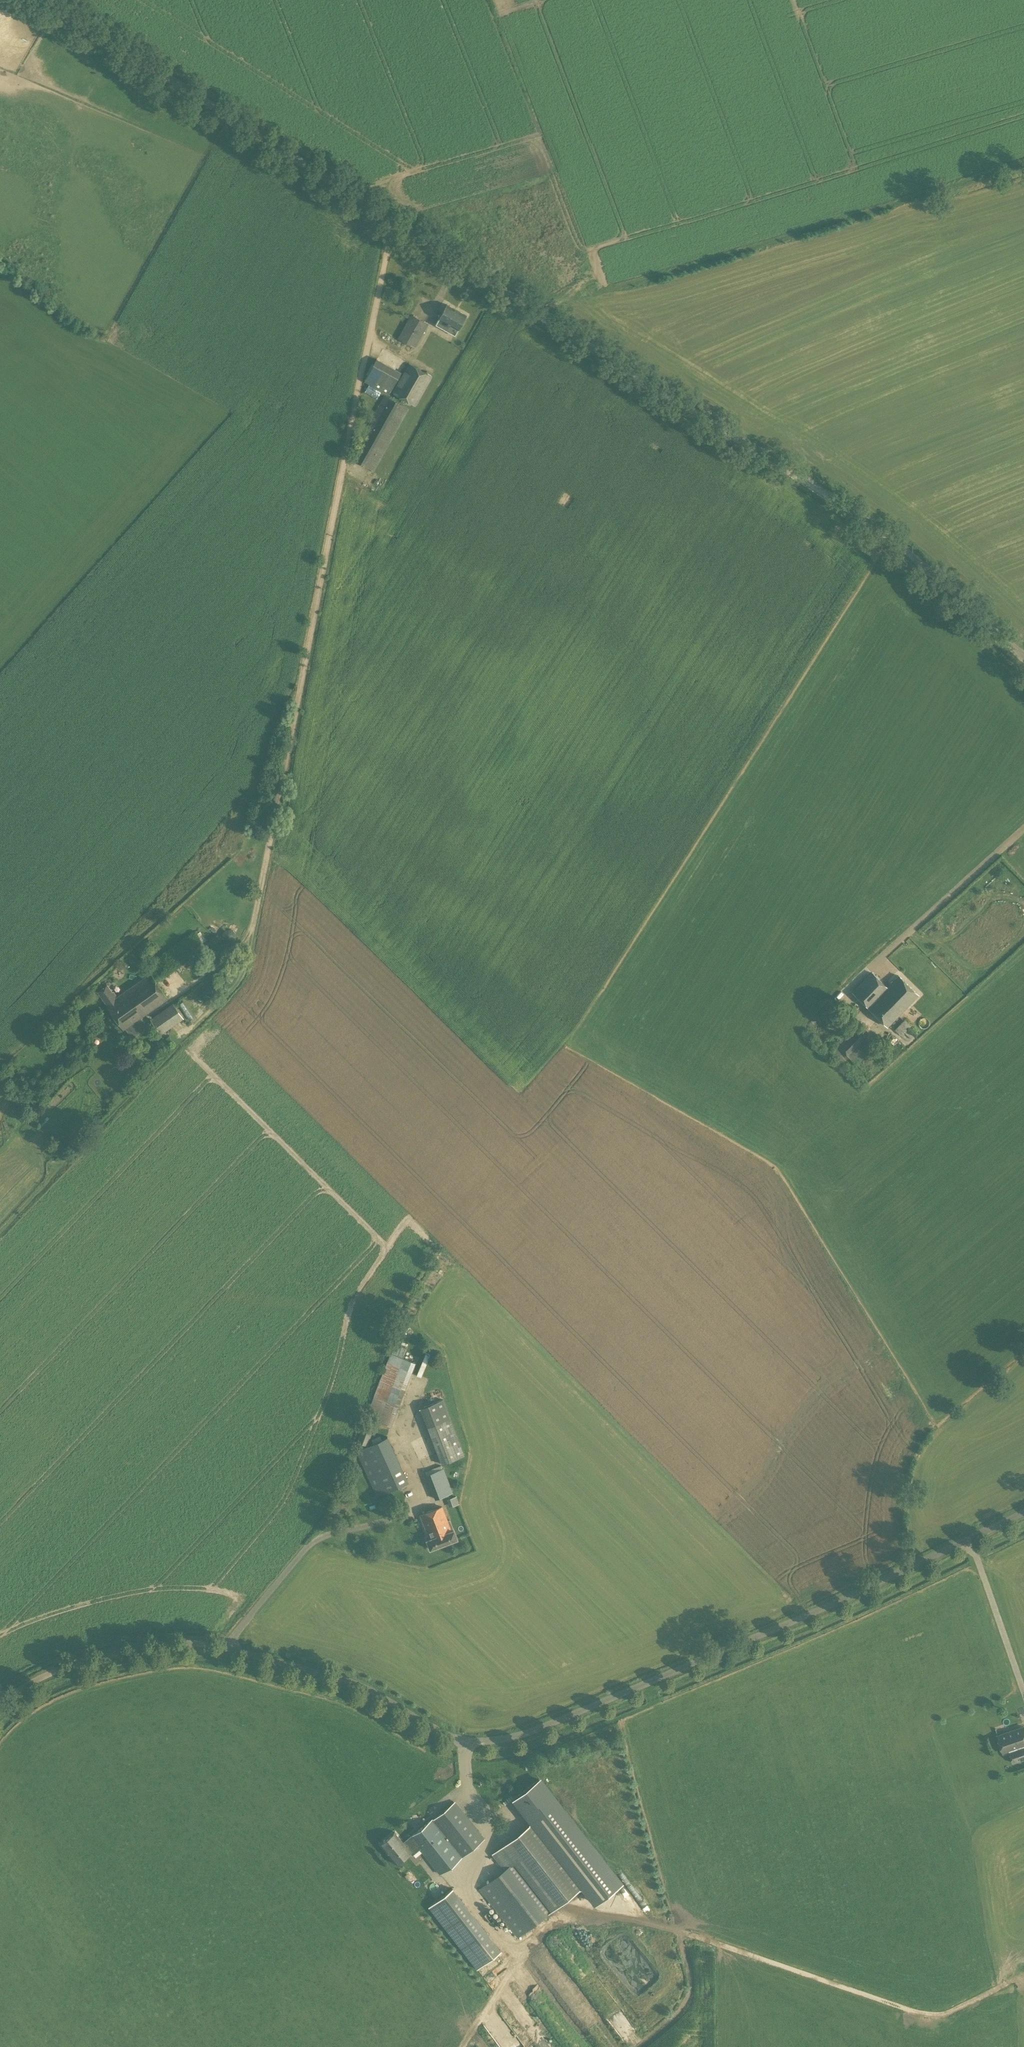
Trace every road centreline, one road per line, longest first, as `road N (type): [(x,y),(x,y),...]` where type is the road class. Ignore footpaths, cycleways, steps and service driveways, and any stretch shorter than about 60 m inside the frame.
road 1 (unclassified): [(1021,653),(906,550),(40,0)]
road 2 (unclassified): [(0,1716),(28,1693),(107,1656),(225,1648),(354,1684),(456,1739),(478,1741),(538,1728),(1023,1512)]
road 3 (track): [(180,1041),(241,978),(392,219)]
road 4 (track): [(1023,1975),(950,2013),(930,2014),(684,1931),(578,1910),(514,1954),(462,2046)]
road 5 (track): [(538,310),(1023,160)]
road 6 (track): [(514,1954),(460,1877),(496,1840),(465,1794),(467,1740)]
road 7 (unclassified): [(902,937),(1023,827)]
road 8 (track): [(1023,1691),(970,1539)]

